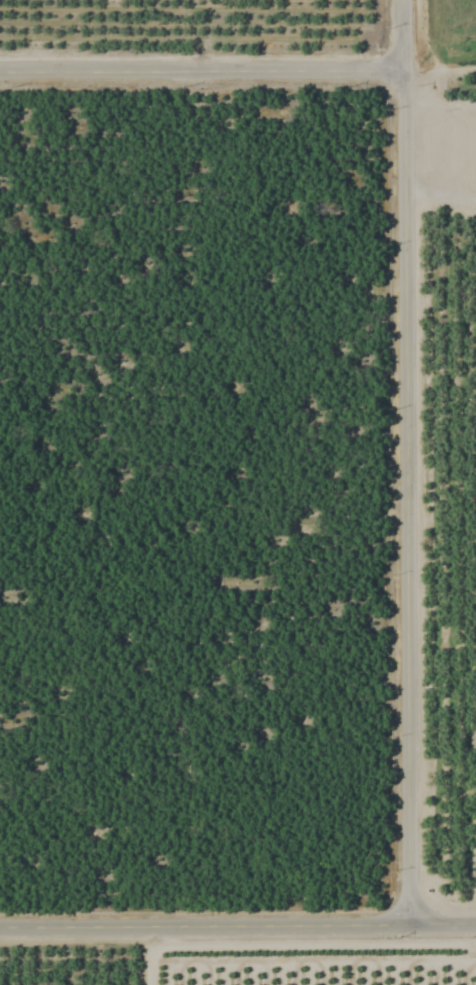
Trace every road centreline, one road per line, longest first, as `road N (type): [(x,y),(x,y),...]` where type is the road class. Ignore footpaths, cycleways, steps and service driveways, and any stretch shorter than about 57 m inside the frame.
road 1 (residential): [(404,0),(410,926)]
road 2 (residential): [(475,926),(0,926)]
road 3 (residential): [(404,67),(0,68)]

